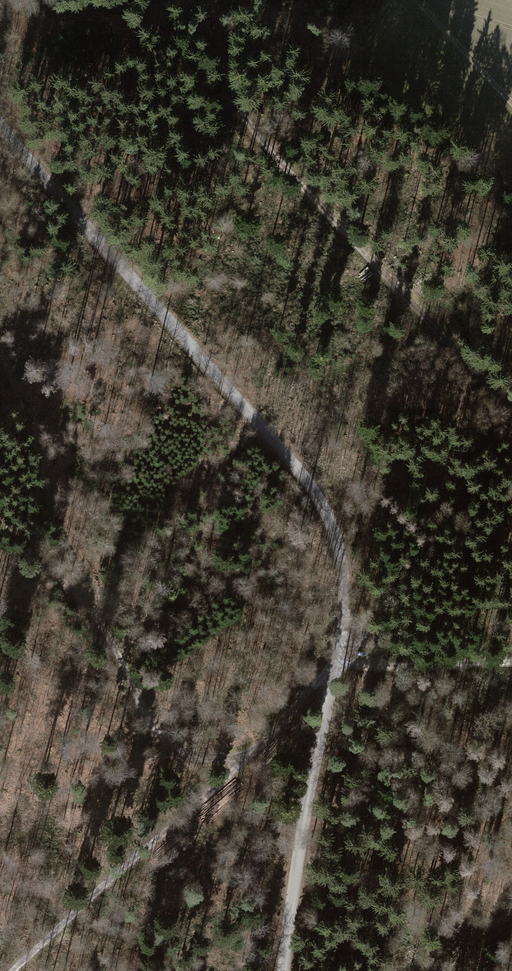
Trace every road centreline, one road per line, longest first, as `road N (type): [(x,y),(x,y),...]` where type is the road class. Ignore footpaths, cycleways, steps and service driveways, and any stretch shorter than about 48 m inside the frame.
road 1 (tertiary): [(0,126),(310,481),(338,540),(350,615),(286,970)]
road 2 (track): [(218,0),(242,119),(256,148),(511,404)]
road 3 (track): [(256,750),(194,757),(165,742),(89,610),(0,507)]
road 4 (track): [(9,970),(125,859),(256,750)]
road 5 (track): [(256,750),(344,656),(511,663)]
road 6 (track): [(416,0),(511,105)]

